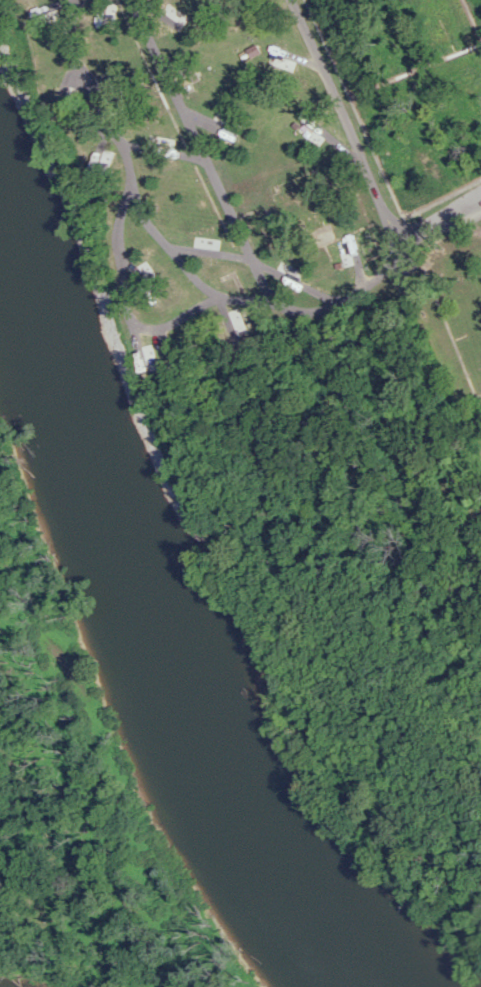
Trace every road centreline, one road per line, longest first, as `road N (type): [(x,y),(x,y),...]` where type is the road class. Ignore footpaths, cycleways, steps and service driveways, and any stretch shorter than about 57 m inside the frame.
road 1 (residential): [(283,0),(391,245),(366,293),(307,318),(267,302),(257,285),(127,0)]

